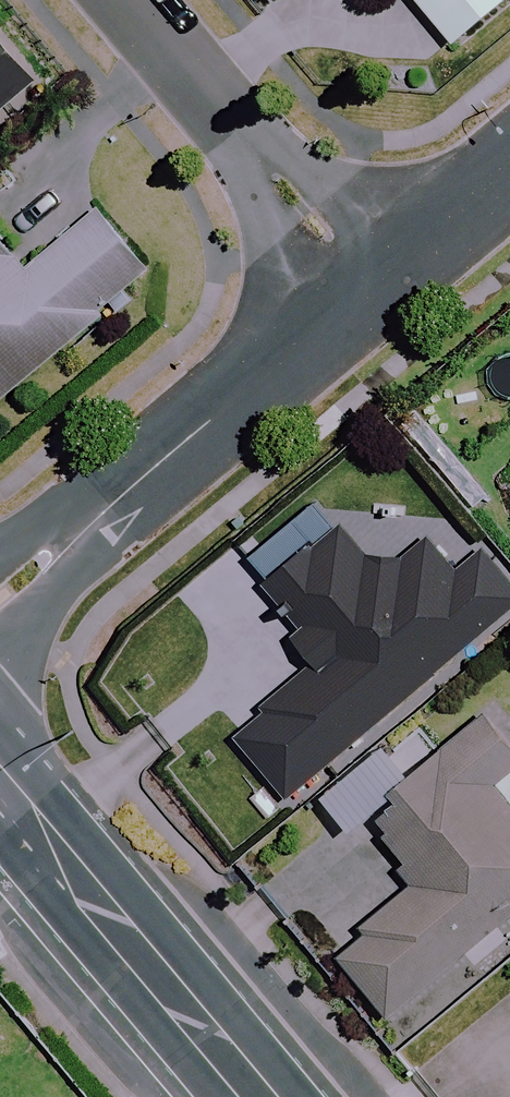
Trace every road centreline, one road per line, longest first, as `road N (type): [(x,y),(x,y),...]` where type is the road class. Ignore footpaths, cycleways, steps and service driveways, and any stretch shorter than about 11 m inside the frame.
road 1 (tertiary): [(372,282),(0,601)]
road 2 (secondary): [(0,765),(92,901),(257,1096)]
road 3 (residential): [(132,0),(372,282)]
road 4 (tertiary): [(509,169),(372,282)]

